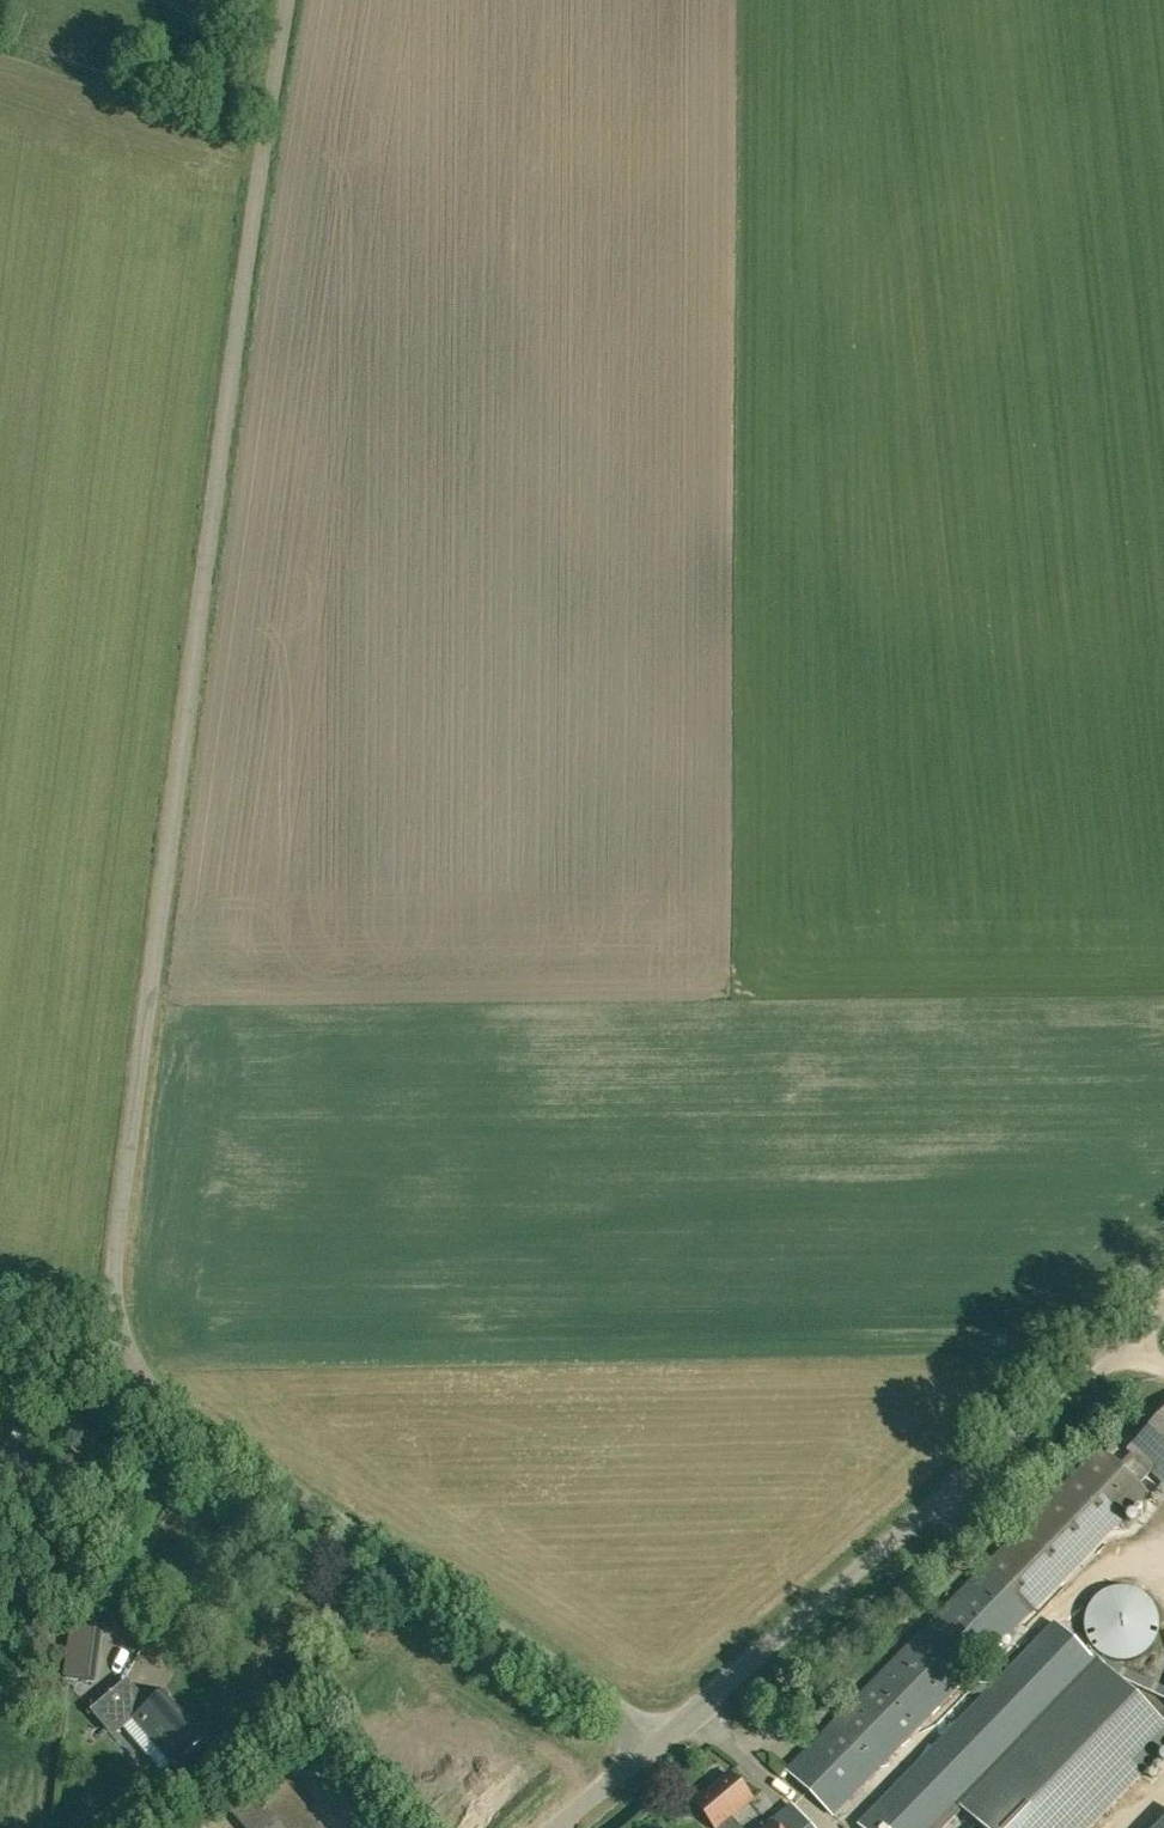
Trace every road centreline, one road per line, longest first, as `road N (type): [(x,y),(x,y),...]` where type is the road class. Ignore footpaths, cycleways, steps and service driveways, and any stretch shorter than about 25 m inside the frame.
road 1 (unclassified): [(660,1736),(208,1435),(151,1383),(124,1338),(118,1250),(227,400),(292,0)]
road 2 (unclassified): [(660,1736),(1163,1308)]
road 3 (unclassified): [(552,1827),(660,1736)]

